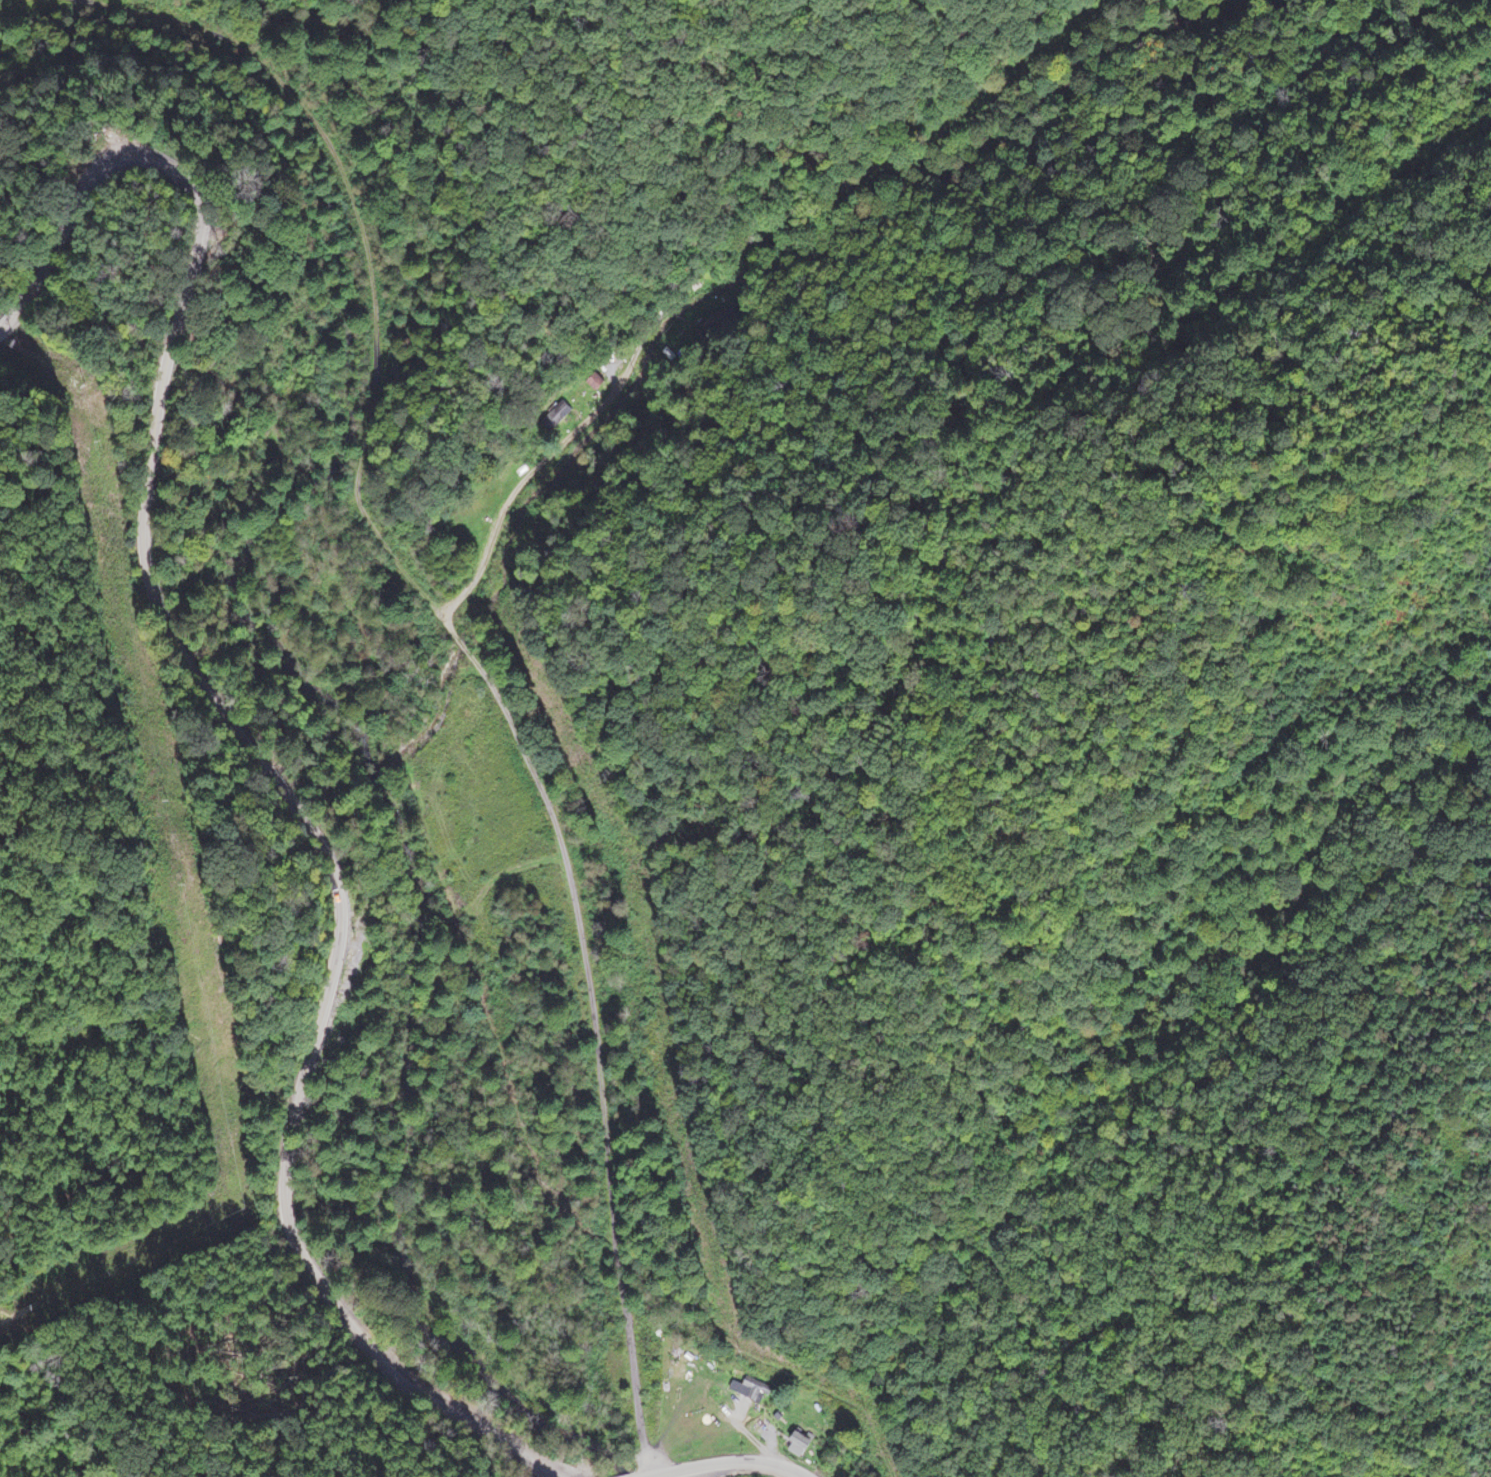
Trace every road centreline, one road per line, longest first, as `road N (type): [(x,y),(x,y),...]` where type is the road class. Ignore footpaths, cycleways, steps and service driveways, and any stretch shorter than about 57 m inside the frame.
road 1 (residential): [(653,1476),(541,998),(391,772),(445,568),(562,440),(643,324),(873,189),(1090,0)]
road 2 (tertiary): [(550,1476),(386,1369),(317,1287),(287,1222),(293,1125),(346,916),(321,834),(220,706),(169,629),(152,586),(145,545),(157,411),(208,220),(188,180),(136,165),(112,168),(88,184),(0,324)]
road 3 (tertiary): [(792,1476),(751,1464),(658,1476)]

